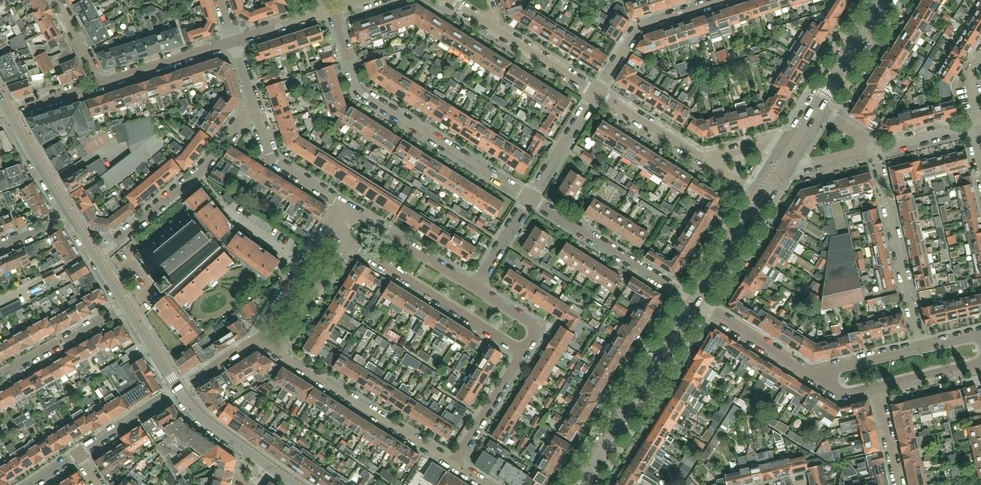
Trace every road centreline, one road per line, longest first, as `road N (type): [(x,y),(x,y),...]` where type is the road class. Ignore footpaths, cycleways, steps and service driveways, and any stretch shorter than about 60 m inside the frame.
road 1 (residential): [(530,199),(359,90),(332,9)]
road 2 (residential): [(96,258),(202,171),(254,106)]
road 3 (tertiary): [(581,484),(694,304)]
road 4 (residential): [(523,351),(346,241)]
road 5 (residential): [(454,463),(279,352)]
road 6 (residential): [(920,347),(875,149)]
road 7 (residential): [(694,304),(530,199)]
road 8 (residential): [(596,94),(447,0)]
road 9 (residential): [(596,94),(639,29),(723,0)]
road 10 (residential): [(0,374),(127,307)]
road 11 (residential): [(475,287),(354,213)]
road 12 (residential): [(101,83),(234,40)]
road 13 (residential): [(342,205),(275,160),(254,106)]
road 14 (residential): [(807,373),(694,304)]
road 15 (residential): [(454,463),(523,351)]
road 16 (residential): [(258,340),(328,230)]
road 17 (residential): [(279,352),(346,241)]
road 18 (tertiary): [(816,109),(884,0)]
road 19 (tertiary): [(694,304),(762,196)]
road 20 (residential): [(704,160),(596,94)]
road 21 (residential): [(530,199),(596,94)]
road 22 (residential): [(78,454),(180,388)]

